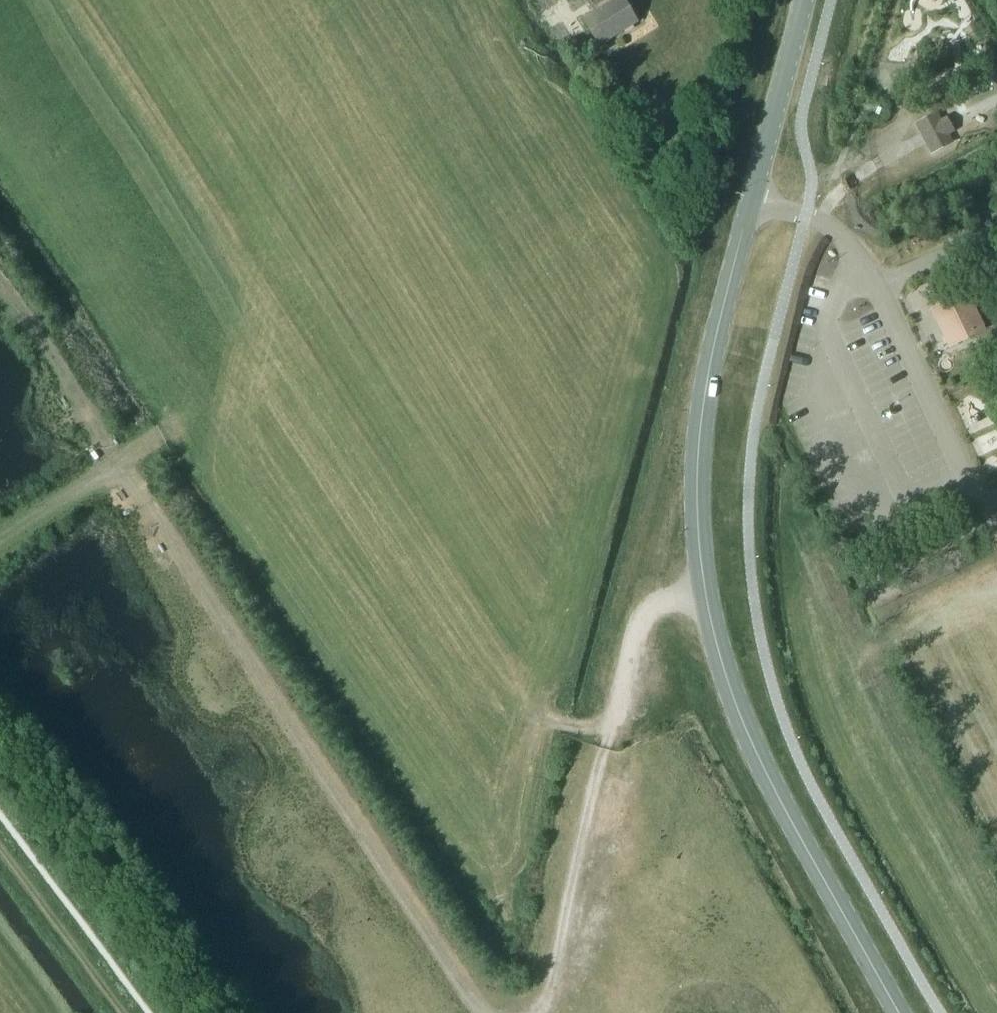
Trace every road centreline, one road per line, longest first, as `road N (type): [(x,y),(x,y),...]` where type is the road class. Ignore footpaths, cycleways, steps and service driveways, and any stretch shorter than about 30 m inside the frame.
road 1 (unclassified): [(900,1012),(754,744),(716,637),(700,540),(710,366),(804,0)]
road 2 (track): [(487,1012),(0,286)]
road 3 (track): [(705,588),(673,593),(638,627),(549,994),(535,1012)]
road 4 (track): [(0,544),(121,468)]

